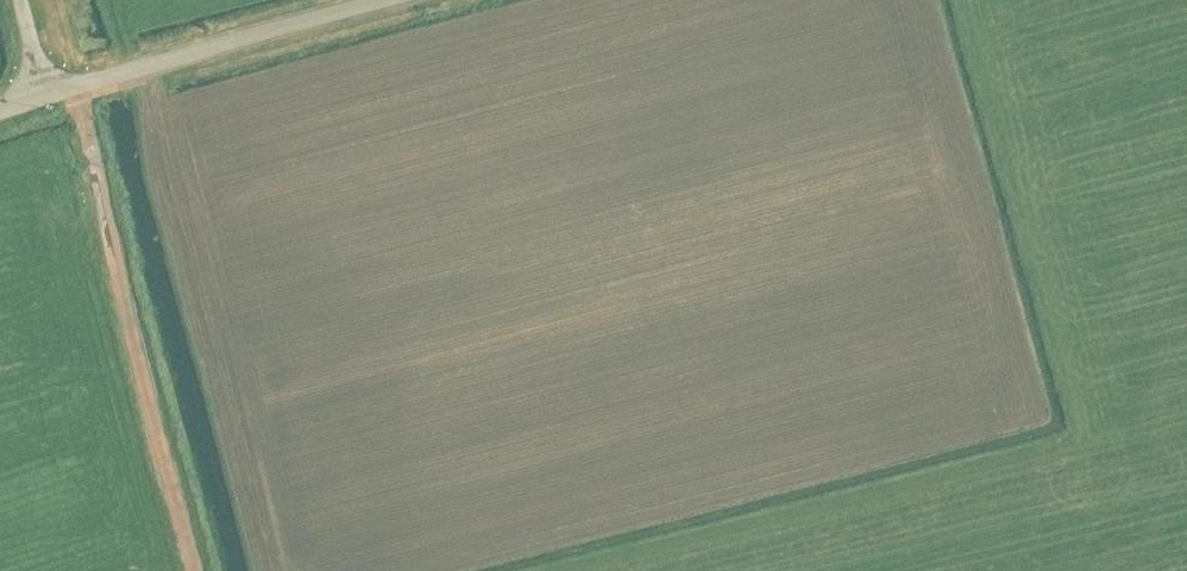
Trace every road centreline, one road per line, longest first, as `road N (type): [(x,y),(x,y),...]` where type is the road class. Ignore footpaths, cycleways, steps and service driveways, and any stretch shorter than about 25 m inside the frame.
road 1 (unclassified): [(42,85),(364,0)]

